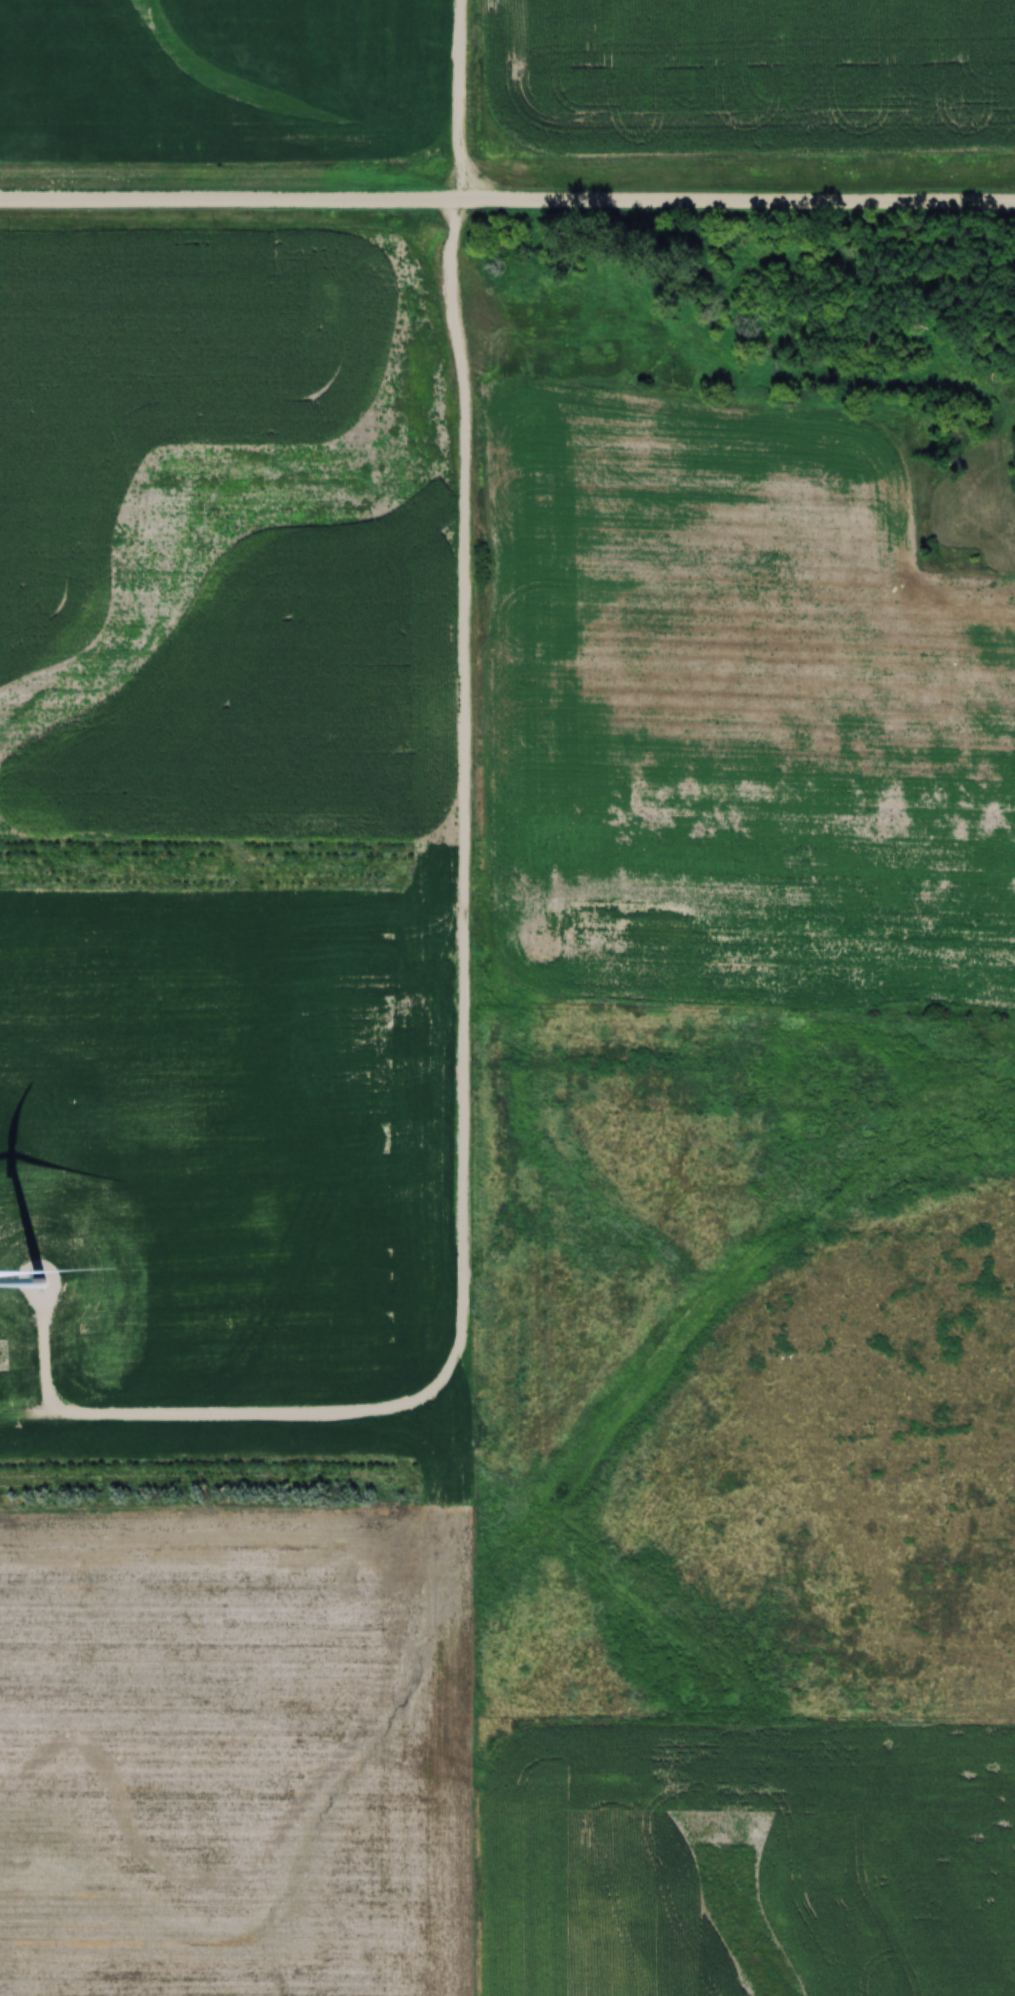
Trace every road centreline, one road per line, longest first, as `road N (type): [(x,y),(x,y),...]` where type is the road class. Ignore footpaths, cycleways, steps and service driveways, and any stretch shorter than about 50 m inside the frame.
road 1 (residential): [(1014,202),(0,192)]

